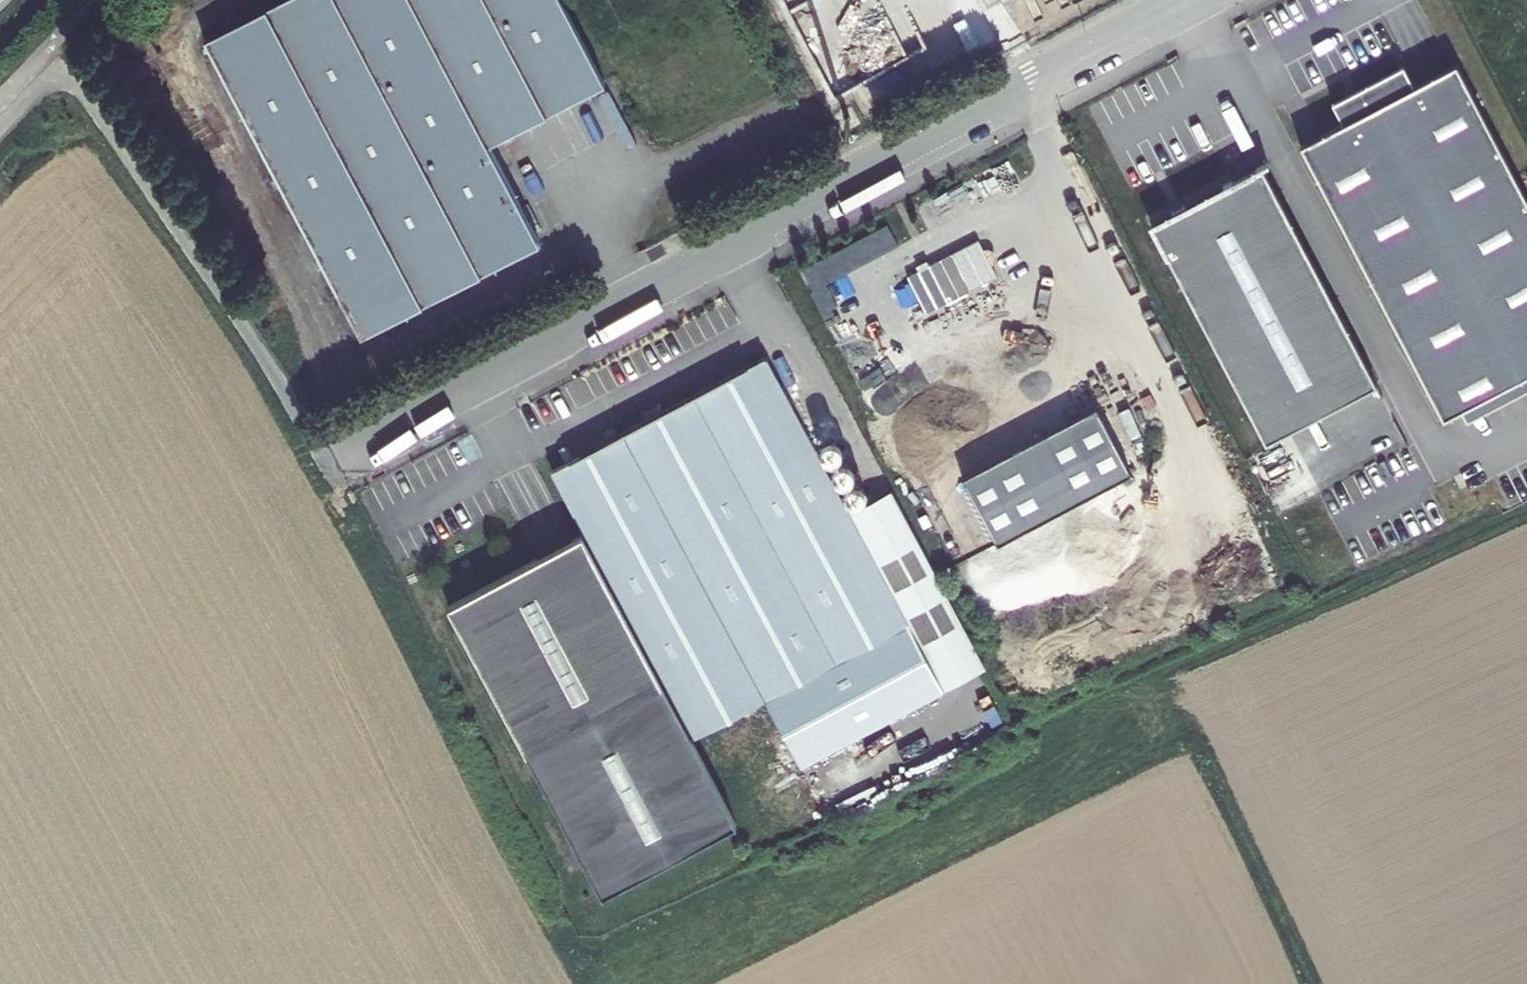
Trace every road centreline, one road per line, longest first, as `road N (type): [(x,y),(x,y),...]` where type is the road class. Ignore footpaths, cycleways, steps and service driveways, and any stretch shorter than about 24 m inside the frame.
road 1 (unclassified): [(344,451),(1193,0)]

